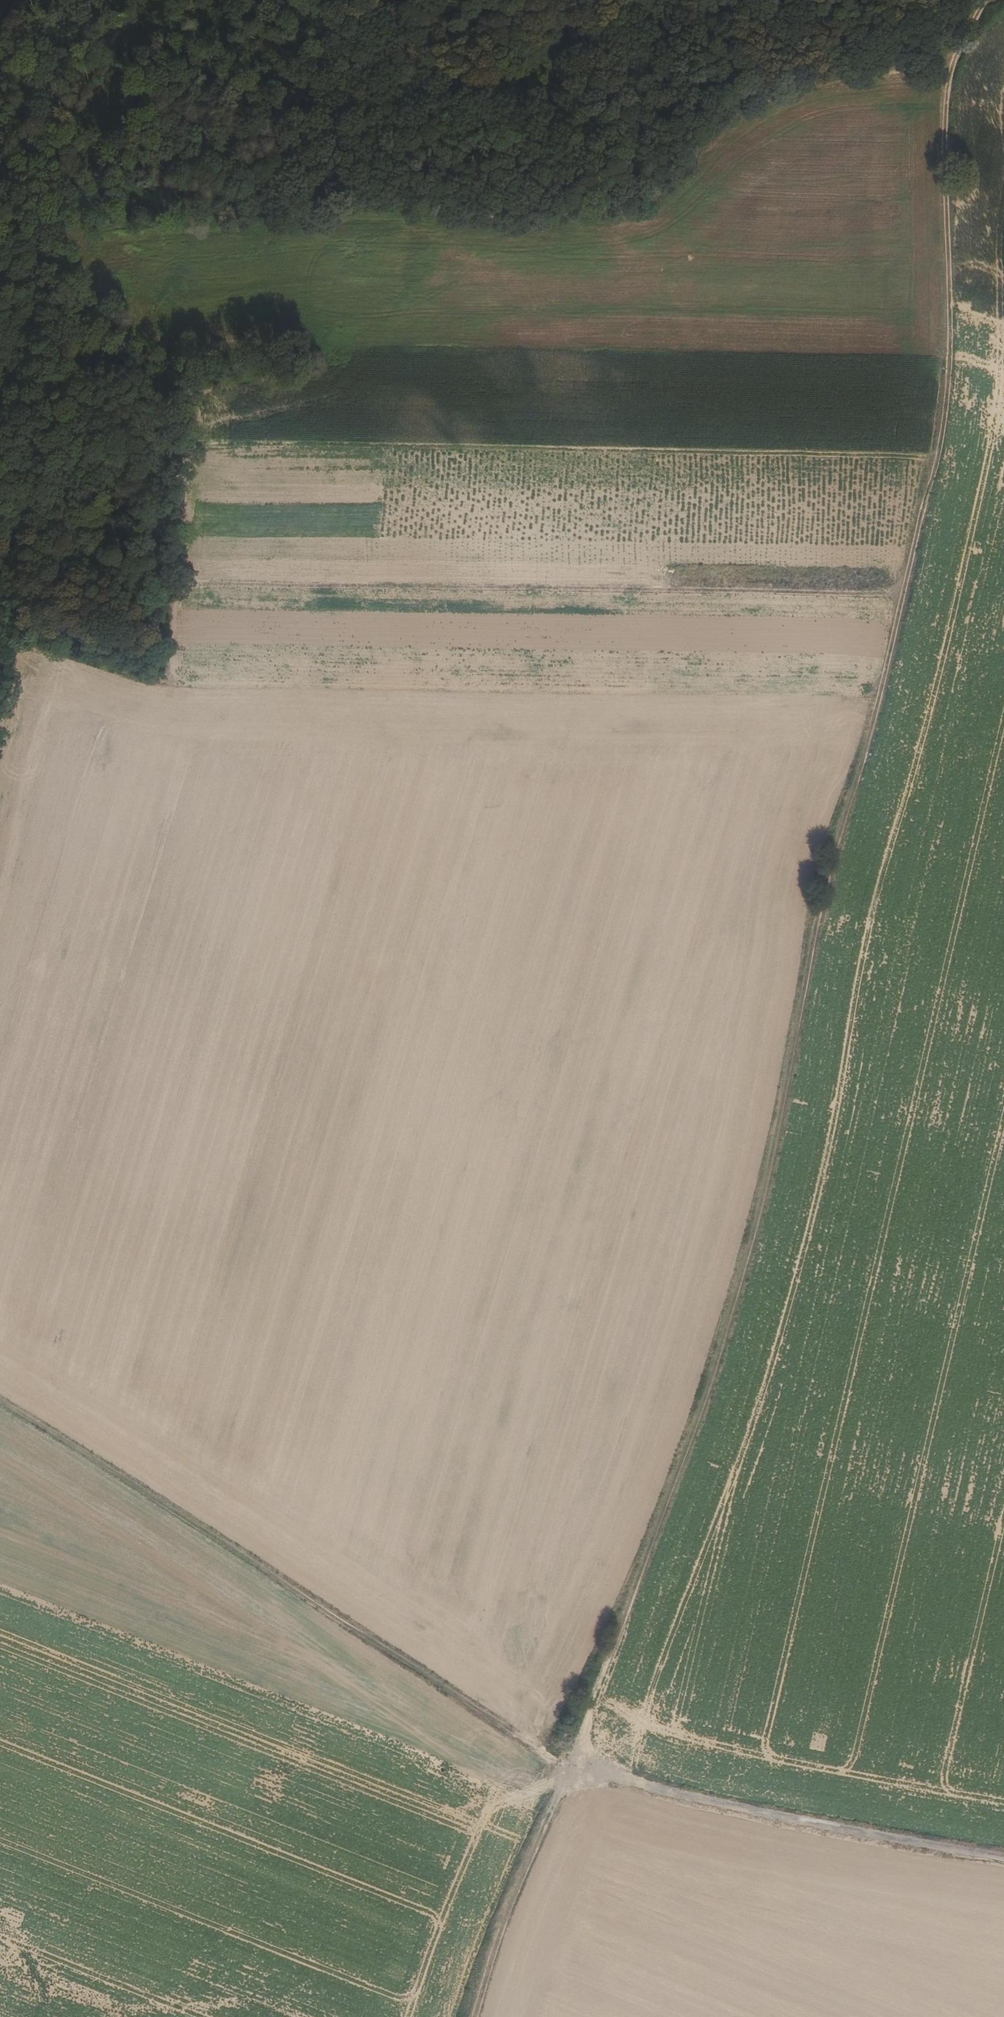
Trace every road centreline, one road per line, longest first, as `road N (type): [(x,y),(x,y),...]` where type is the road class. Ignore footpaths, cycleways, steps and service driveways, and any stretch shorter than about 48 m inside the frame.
road 1 (track): [(989,0),(956,54),(945,108),(943,290),(919,529),(830,879),(756,1228),(702,1418),(570,1769),(527,1863),(476,2016)]
road 2 (track): [(0,1408),(570,1769),(1003,1857)]

